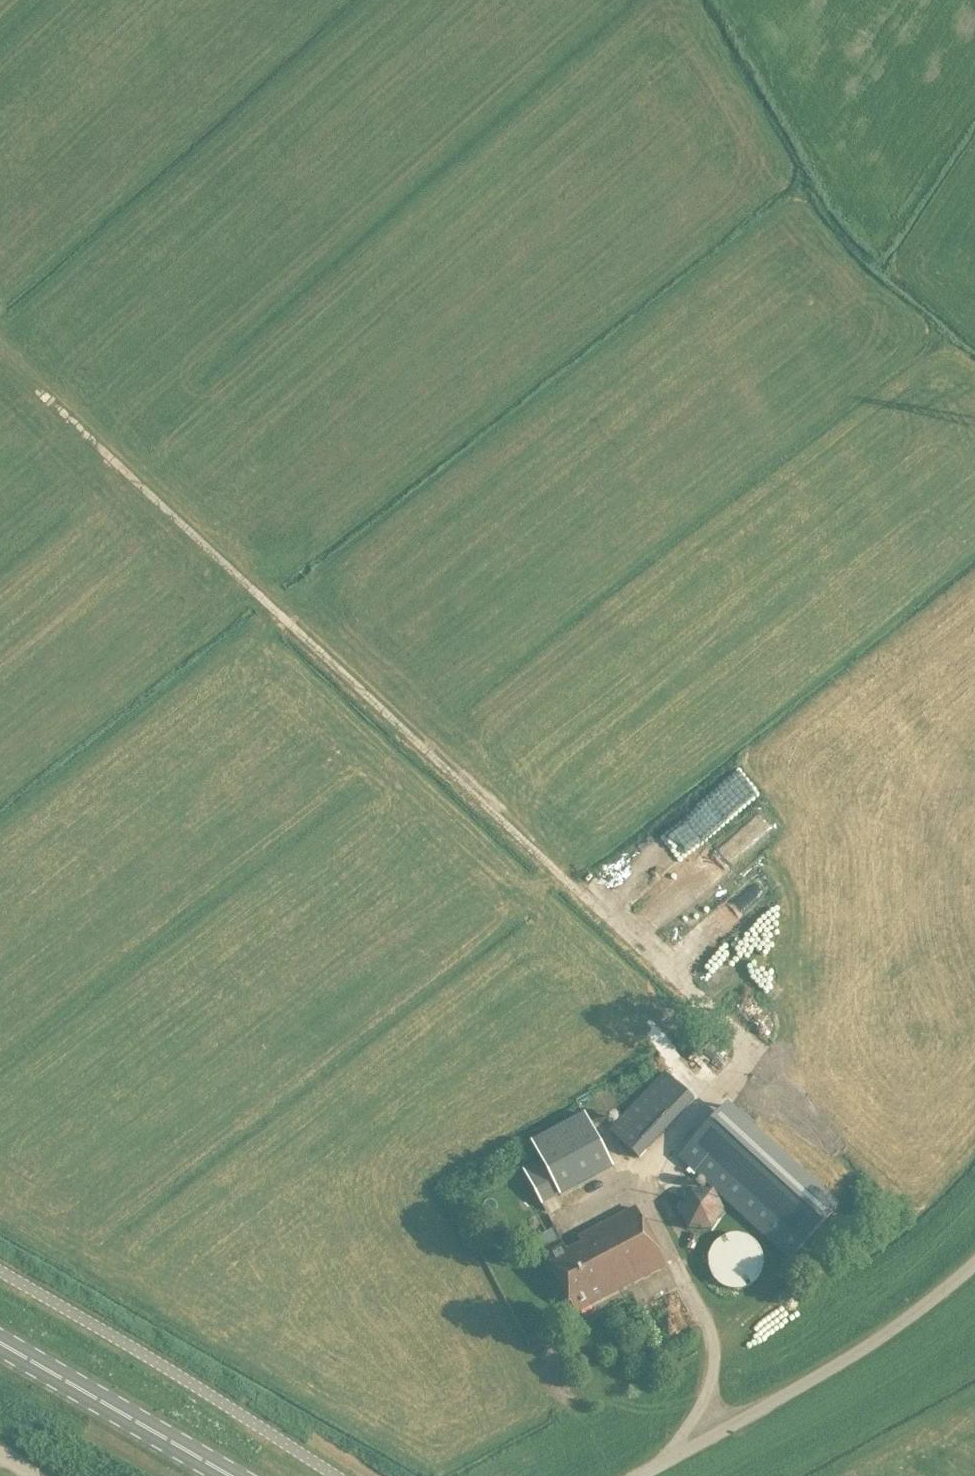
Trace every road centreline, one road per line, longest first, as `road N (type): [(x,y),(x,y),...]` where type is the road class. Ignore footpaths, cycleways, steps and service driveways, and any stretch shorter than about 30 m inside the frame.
road 1 (unclassified): [(631,1475),(852,1349),(974,1255)]
road 2 (unclassified): [(340,1475),(0,1266)]
road 3 (secondary): [(232,1475),(0,1342)]

